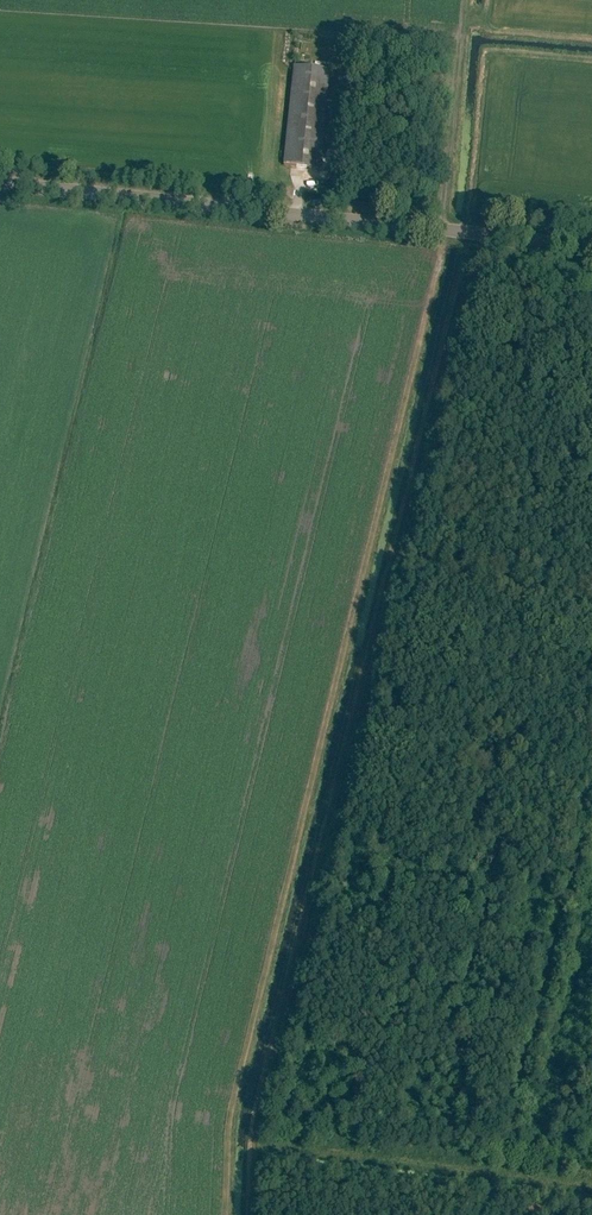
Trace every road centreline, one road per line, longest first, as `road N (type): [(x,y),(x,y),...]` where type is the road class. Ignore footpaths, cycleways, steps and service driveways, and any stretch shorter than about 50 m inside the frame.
road 1 (unclassified): [(591,246),(0,183)]

